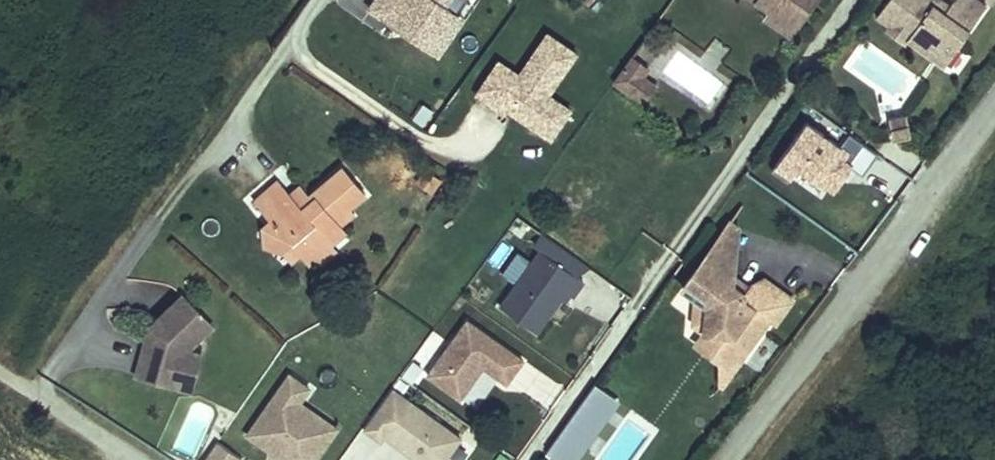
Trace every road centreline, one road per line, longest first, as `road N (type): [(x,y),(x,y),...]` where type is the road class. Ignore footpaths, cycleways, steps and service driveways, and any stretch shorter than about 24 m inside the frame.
road 1 (unclassified): [(726,459),(994,105)]

